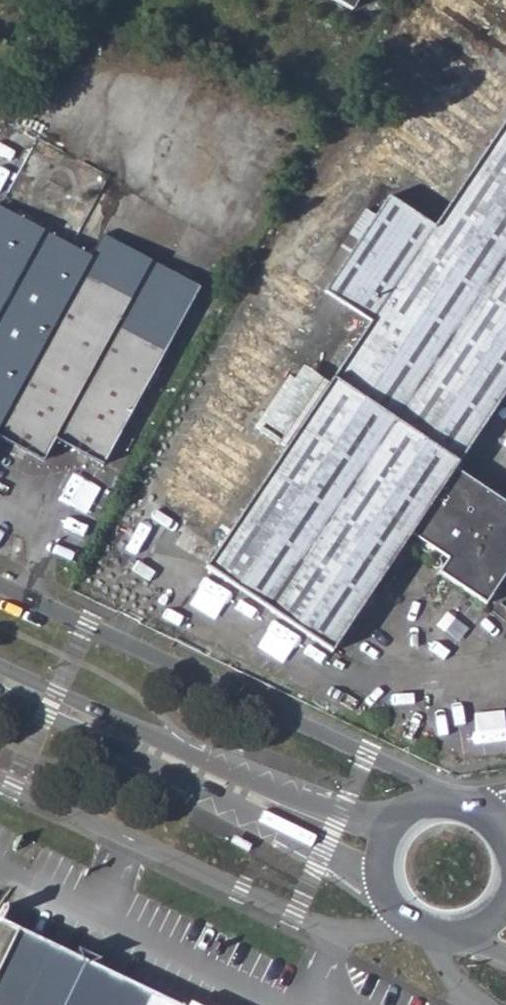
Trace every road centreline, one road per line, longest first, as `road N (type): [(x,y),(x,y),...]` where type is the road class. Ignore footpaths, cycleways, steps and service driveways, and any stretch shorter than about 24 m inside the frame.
road 1 (secondary): [(391,831),(197,759),(0,667)]
road 2 (secondary): [(0,696),(381,880)]
road 3 (secondary): [(500,823),(475,805),(444,800),(414,809),(391,831)]
road 4 (secondary): [(381,880),(395,911),(416,928),(445,936),(475,931)]

